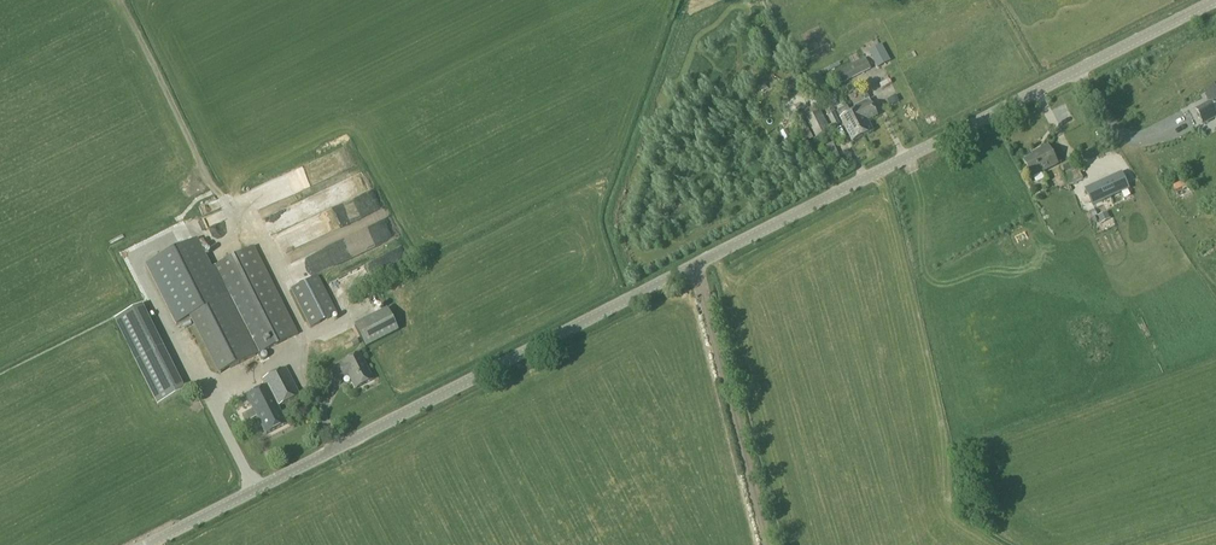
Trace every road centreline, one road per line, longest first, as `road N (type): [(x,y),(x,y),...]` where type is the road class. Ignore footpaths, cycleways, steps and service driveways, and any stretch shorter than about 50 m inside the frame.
road 1 (tertiary): [(147,544),(1215,1)]

